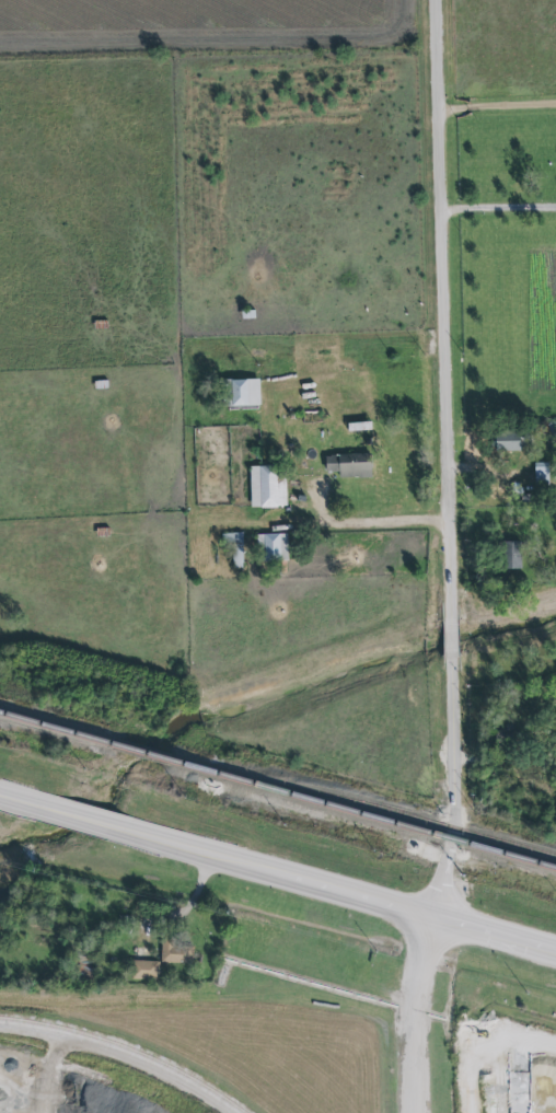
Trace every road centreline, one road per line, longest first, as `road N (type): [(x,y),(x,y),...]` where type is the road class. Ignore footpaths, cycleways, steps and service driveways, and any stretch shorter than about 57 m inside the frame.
road 1 (residential): [(436,920),(461,742),(441,0)]
road 2 (primary): [(555,955),(0,798)]

